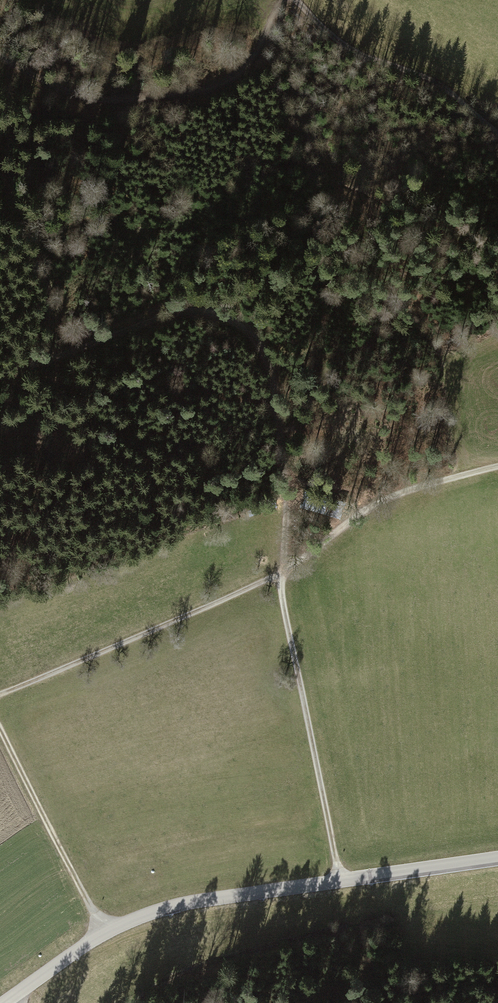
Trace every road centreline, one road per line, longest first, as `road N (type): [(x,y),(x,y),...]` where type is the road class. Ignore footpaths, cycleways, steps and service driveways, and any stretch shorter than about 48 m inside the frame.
road 1 (tertiary): [(5,1002),(105,931),(164,906),(497,858)]
road 2 (track): [(49,362),(174,314),(215,316),(248,333),(270,370),(286,490),(287,550),(278,577)]
road 3 (track): [(0,59),(76,99),(206,89),(241,73),(280,0)]
road 4 (track): [(278,577),(342,878)]
road 5 (track): [(278,577),(0,695)]
road 6 (track): [(497,467),(371,505),(278,577)]
road 7 (track): [(300,0),(335,37),(429,78),(497,131)]
road 8 (track): [(105,931),(0,729)]
road 9 (track): [(0,555),(32,477),(49,362)]
road 10 (track): [(49,362),(52,298),(35,238),(0,173)]

